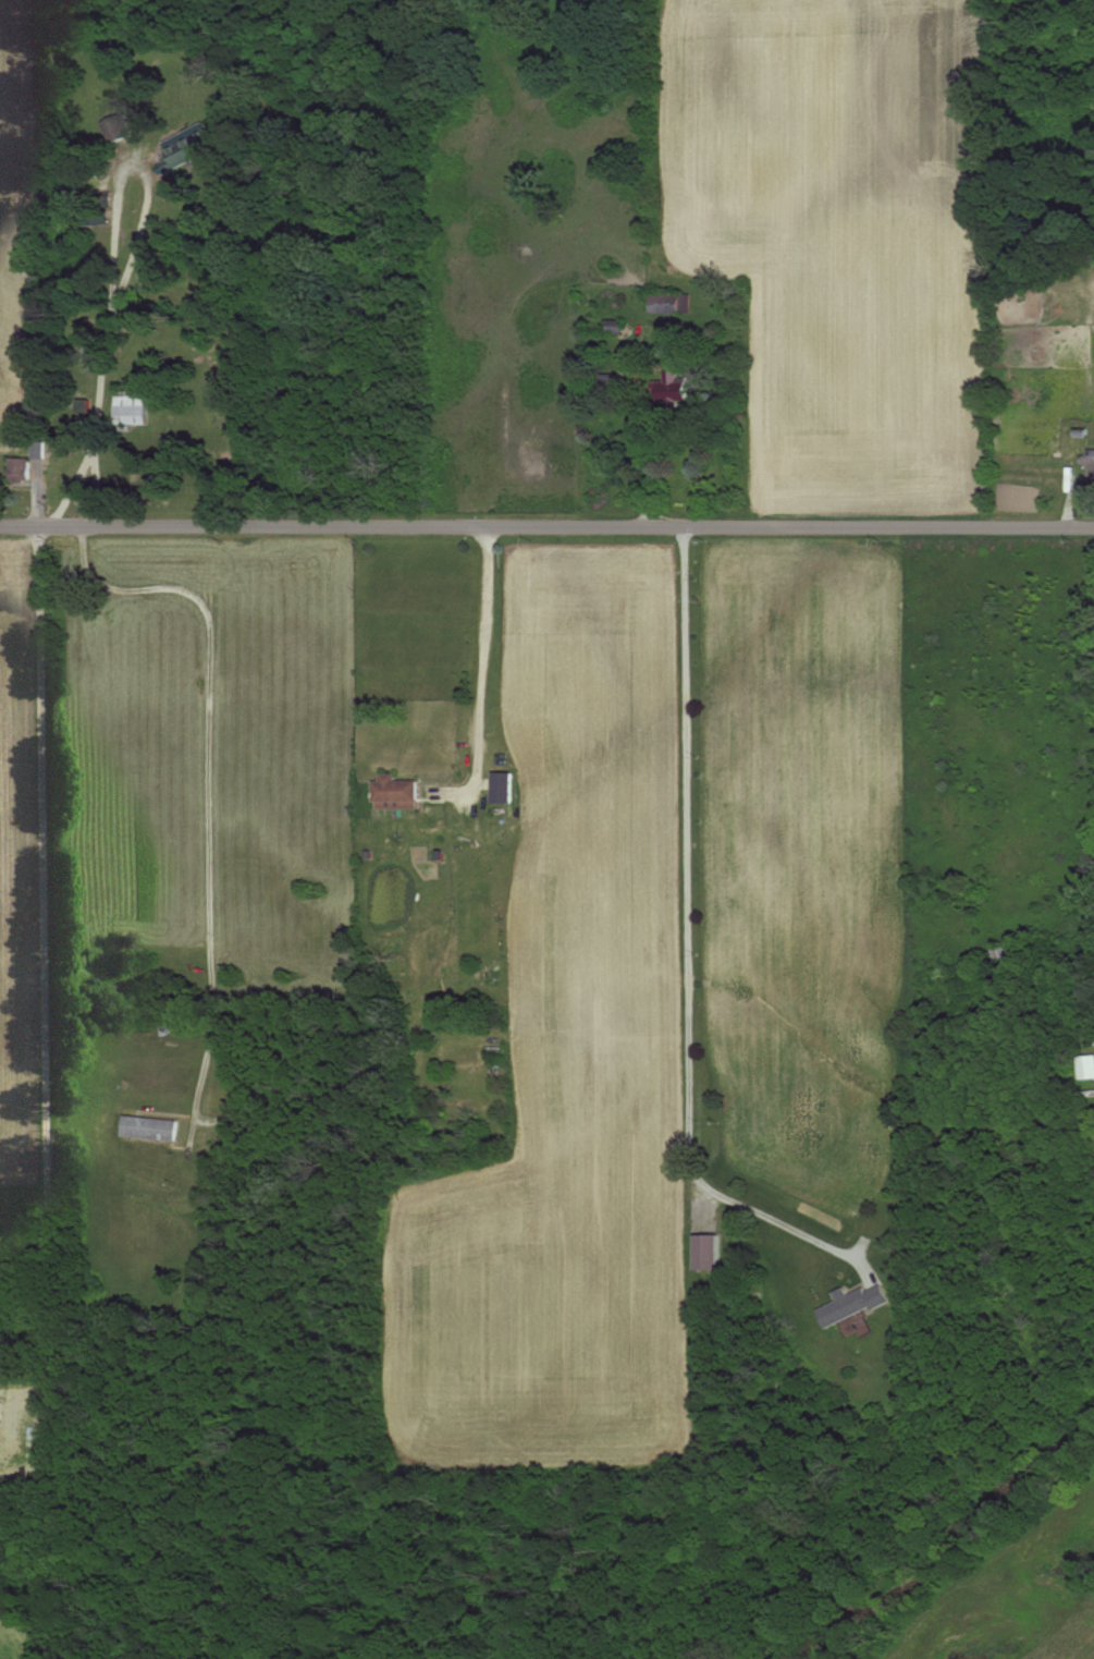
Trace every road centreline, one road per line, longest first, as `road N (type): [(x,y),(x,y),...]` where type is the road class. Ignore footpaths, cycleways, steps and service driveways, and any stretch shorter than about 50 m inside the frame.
road 1 (residential): [(0,528),(1093,530)]

